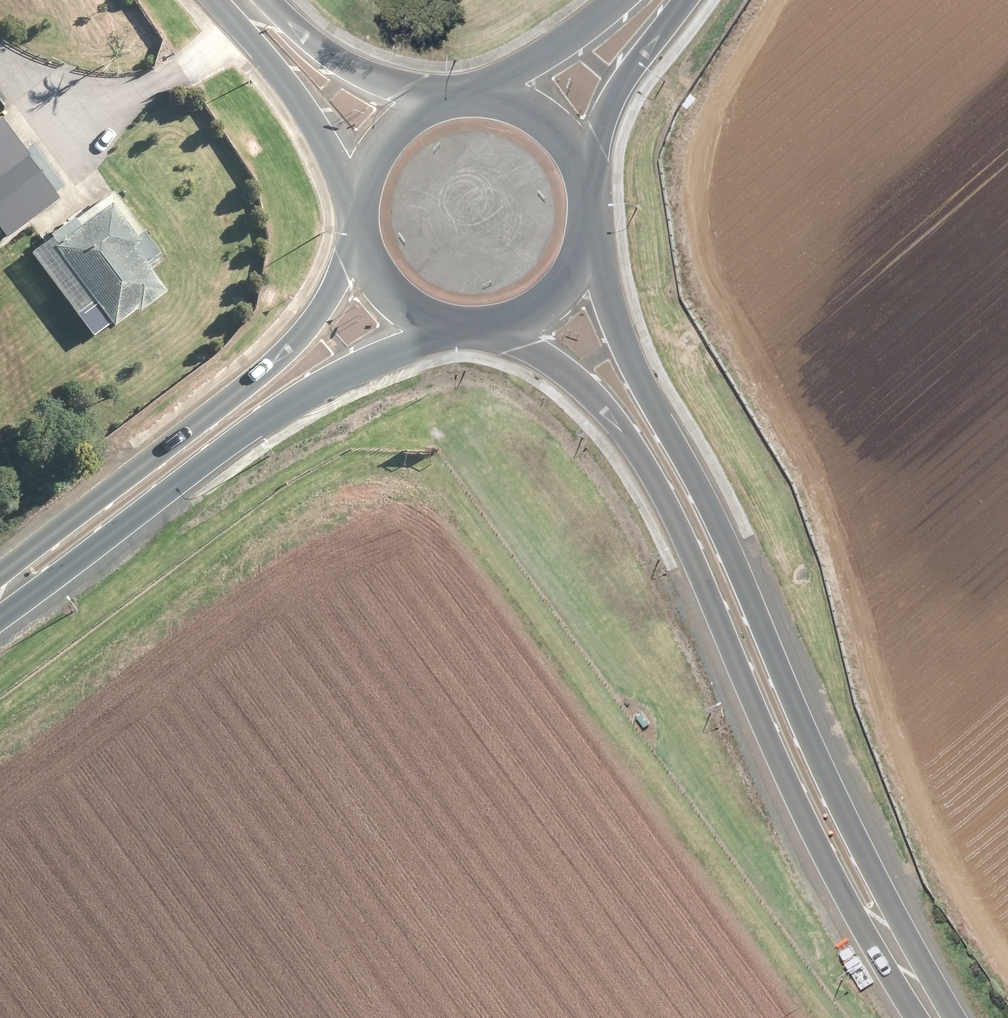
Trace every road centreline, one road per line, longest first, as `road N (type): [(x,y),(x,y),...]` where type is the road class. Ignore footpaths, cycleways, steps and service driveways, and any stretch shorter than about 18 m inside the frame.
road 1 (tertiary): [(585,240),(621,343),(710,510),(937,1017)]
road 2 (tertiary): [(933,1017),(853,915),(673,514),(632,443),(572,379),(489,332)]
road 3 (secondary): [(450,329),(290,405),(0,608)]
road 4 (secondary): [(0,580),(254,380),(313,320),(360,232)]
road 5 (tertiary): [(361,204),(306,113),(214,0)]
road 6 (tertiary): [(266,0),(348,69),(437,101)]
road 7 (secondary): [(687,0),(621,87),(580,168)]
road 8 (secondary): [(485,96),(623,0)]
road 9 (secondary): [(585,240),(579,267),(556,301),(489,332)]
road 10 (secondary): [(450,329),(396,305),(380,287),(360,232)]
road 11 (secondary): [(361,204),(386,135),(437,101)]
road 12 (secondary): [(485,96),(535,115),(580,168)]

